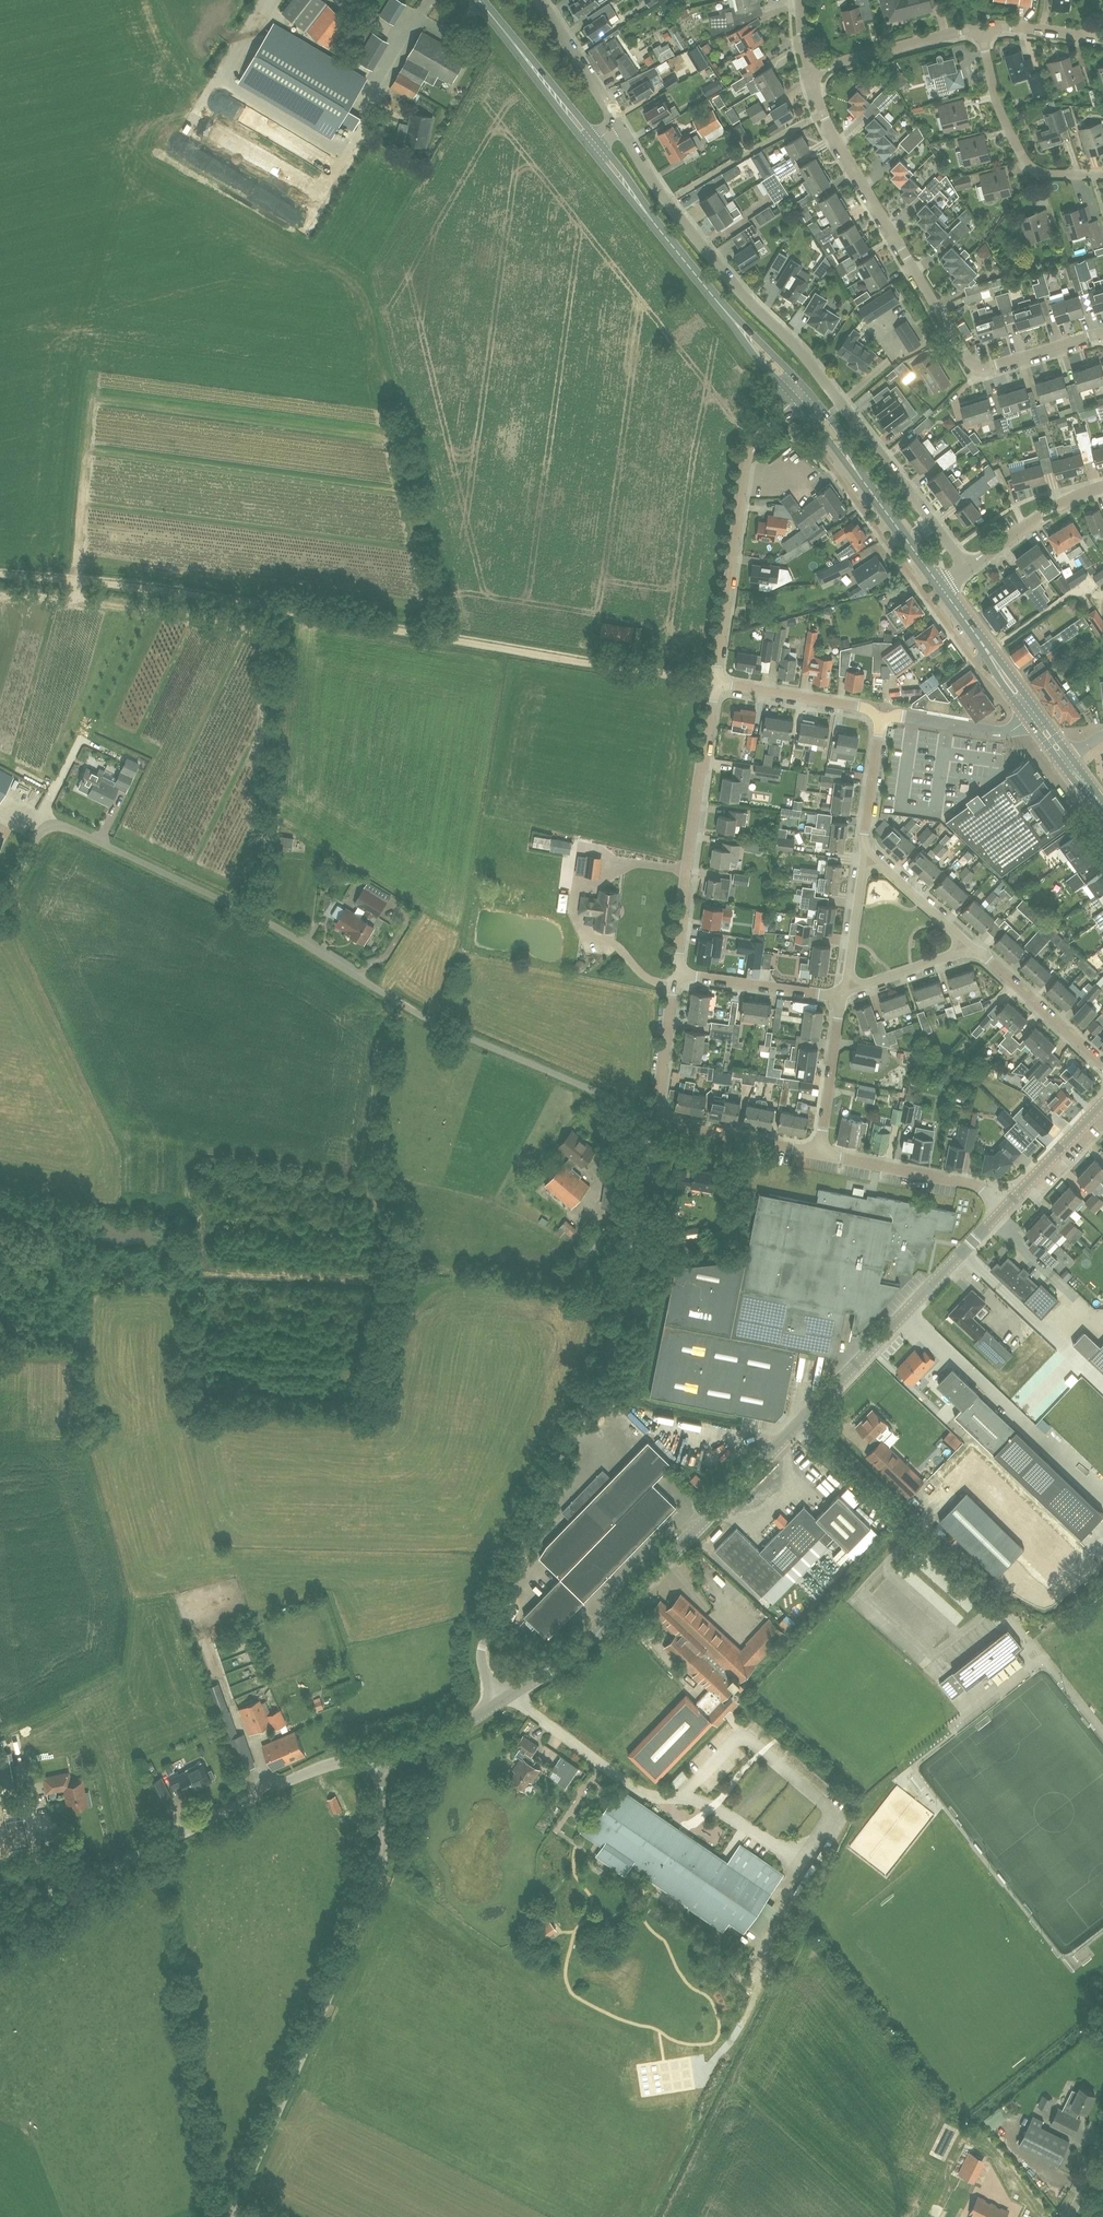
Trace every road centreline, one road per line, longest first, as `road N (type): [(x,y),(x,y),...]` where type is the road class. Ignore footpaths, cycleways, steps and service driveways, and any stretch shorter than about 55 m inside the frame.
road 1 (unclassified): [(652,1120),(434,1024),(232,905),(68,828),(41,832),(0,900)]
road 2 (track): [(715,683),(153,590),(0,576)]
road 3 (residential): [(501,1702),(592,1638),(1001,1209)]
road 4 (residential): [(501,1702),(483,1670),(482,1644),(636,1268),(656,1152),(652,1120)]
road 5 (unclassified): [(232,2216),(382,1872),(376,1758)]
road 6 (residential): [(807,73),(833,141),(966,360),(988,371),(1102,336)]
road 7 (residential): [(840,404),(804,351),(742,293),(665,200),(616,124)]
road 8 (unclassified): [(0,1929),(285,1784)]
road 9 (residential): [(715,683),(747,454),(795,402)]
road 10 (residential): [(675,973),(715,683)]
road 11 (residential): [(982,30),(993,96),(1024,165),(1038,175),(1102,177)]
road 12 (primary): [(726,313),(590,142)]
road 13 (unclassified): [(968,570),(840,404)]
road 14 (residential): [(1001,1209),(974,1185),(820,1153)]
road 15 (primary): [(590,142),(477,1)]
road 16 (residential): [(982,30),(807,73)]
road 17 (residential): [(1102,1068),(972,949)]
road 18 (residential): [(840,995),(675,973)]
road 19 (residential): [(876,718),(857,706),(715,683)]
road 20 (residential): [(1033,716),(1010,732),(992,733),(876,718)]
road 21 (residential): [(820,1153),(663,1112)]
road 22 (residential): [(820,1153),(840,995)]
road 23 (primary): [(1033,716),(940,588)]
road 24 (residential): [(968,570),(1060,504),(1102,489)]
road 25 (residential): [(972,949),(863,851)]
road 26 (residential): [(616,124),(538,0)]
road 27 (residential): [(1001,1209),(1102,1103)]
road 28 (residential): [(840,995),(863,851)]
road 29 (primary): [(940,588),(856,473)]
road 30 (residential): [(972,949),(840,995)]
road 31 (residential): [(663,1112),(675,973)]
road 32 (residential): [(376,1758),(425,1746),(501,1702)]
road 33 (residential): [(863,851),(876,718)]
road 34 (residential): [(1102,41),(982,30)]

